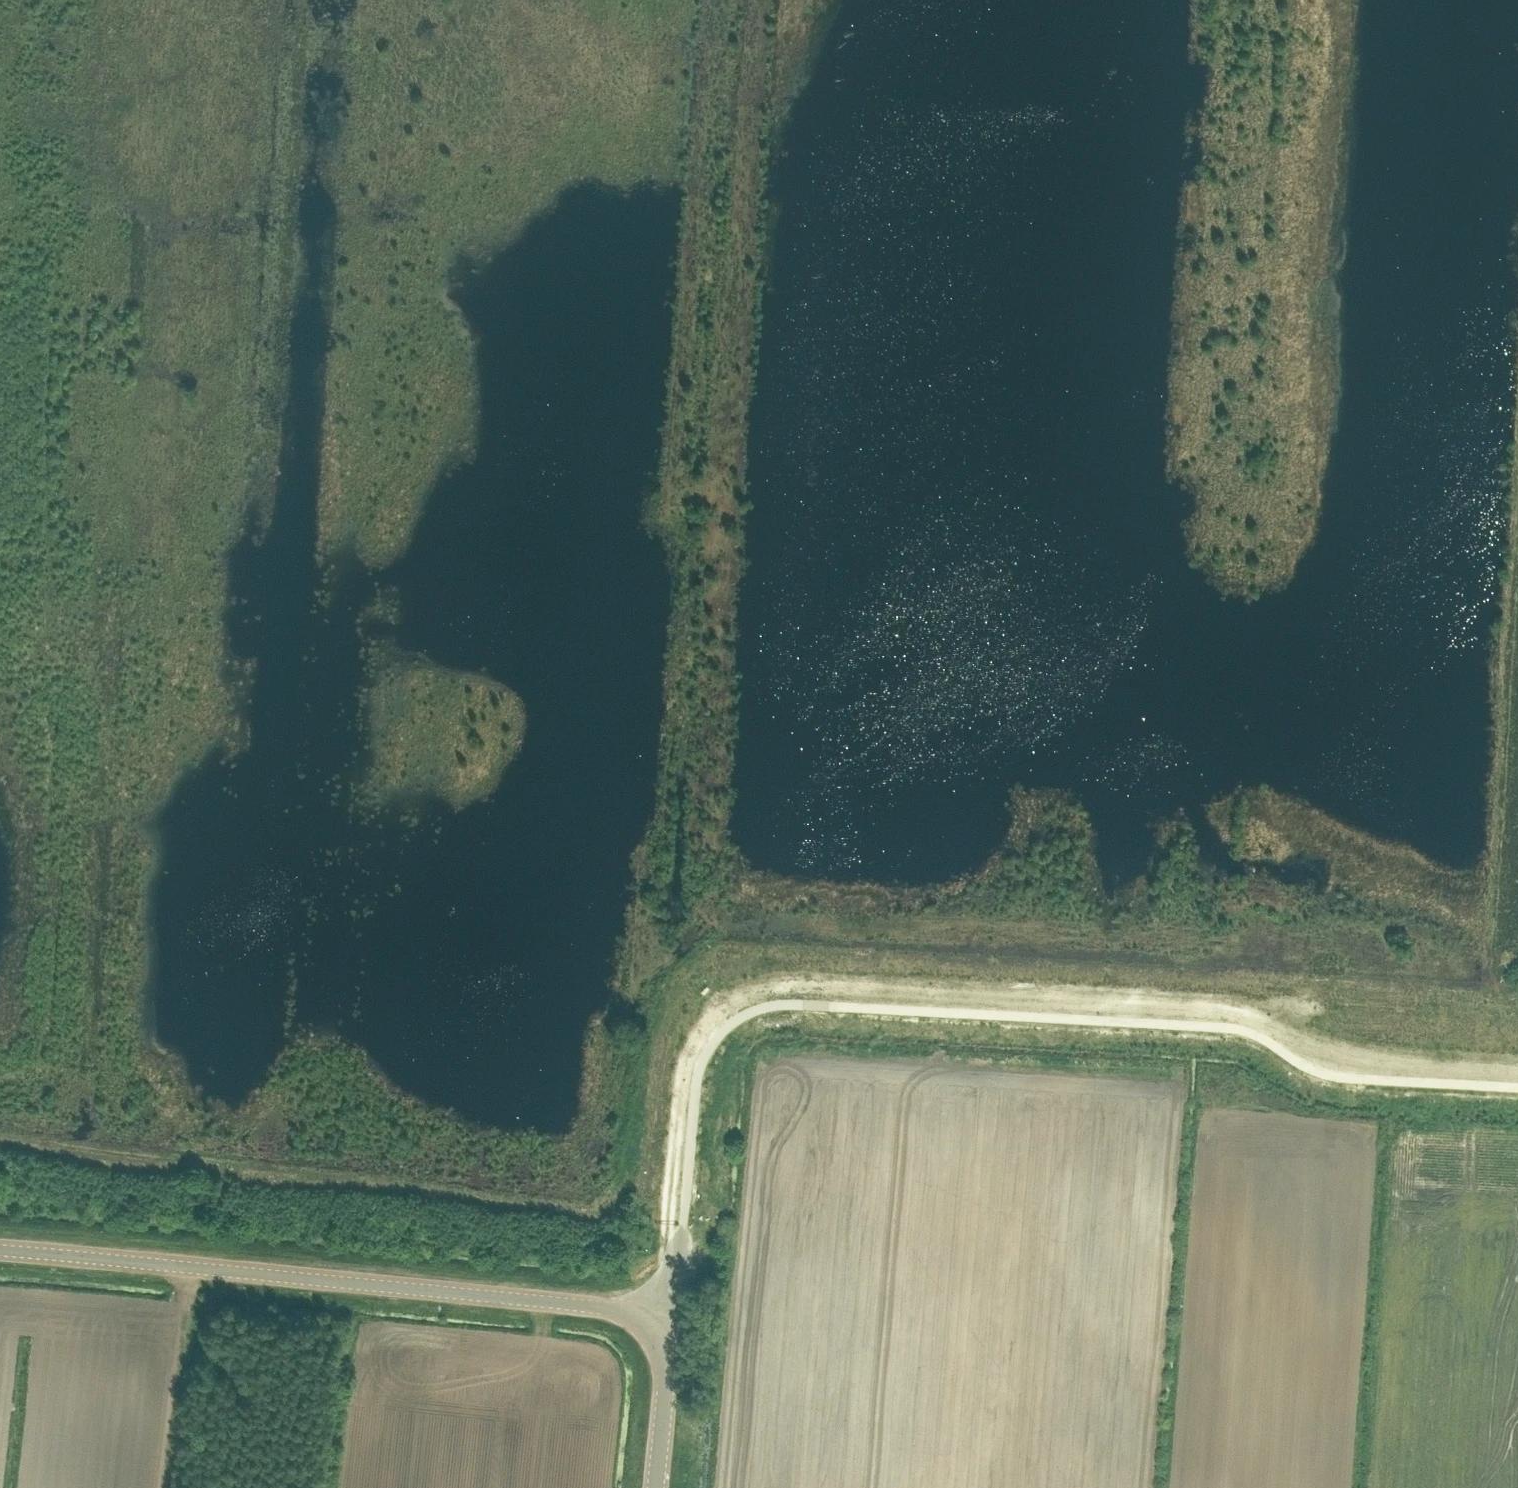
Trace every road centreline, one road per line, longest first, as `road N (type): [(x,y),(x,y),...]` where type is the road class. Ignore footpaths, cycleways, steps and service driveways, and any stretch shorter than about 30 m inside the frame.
road 1 (track): [(677,1237),(682,1078),(693,1042),(711,1017),(744,995),(783,986),(1218,1010),(1366,1059),(1517,1068)]
road 2 (unclassified): [(672,1314),(0,1250)]
road 3 (unclassified): [(655,1487),(672,1314)]

